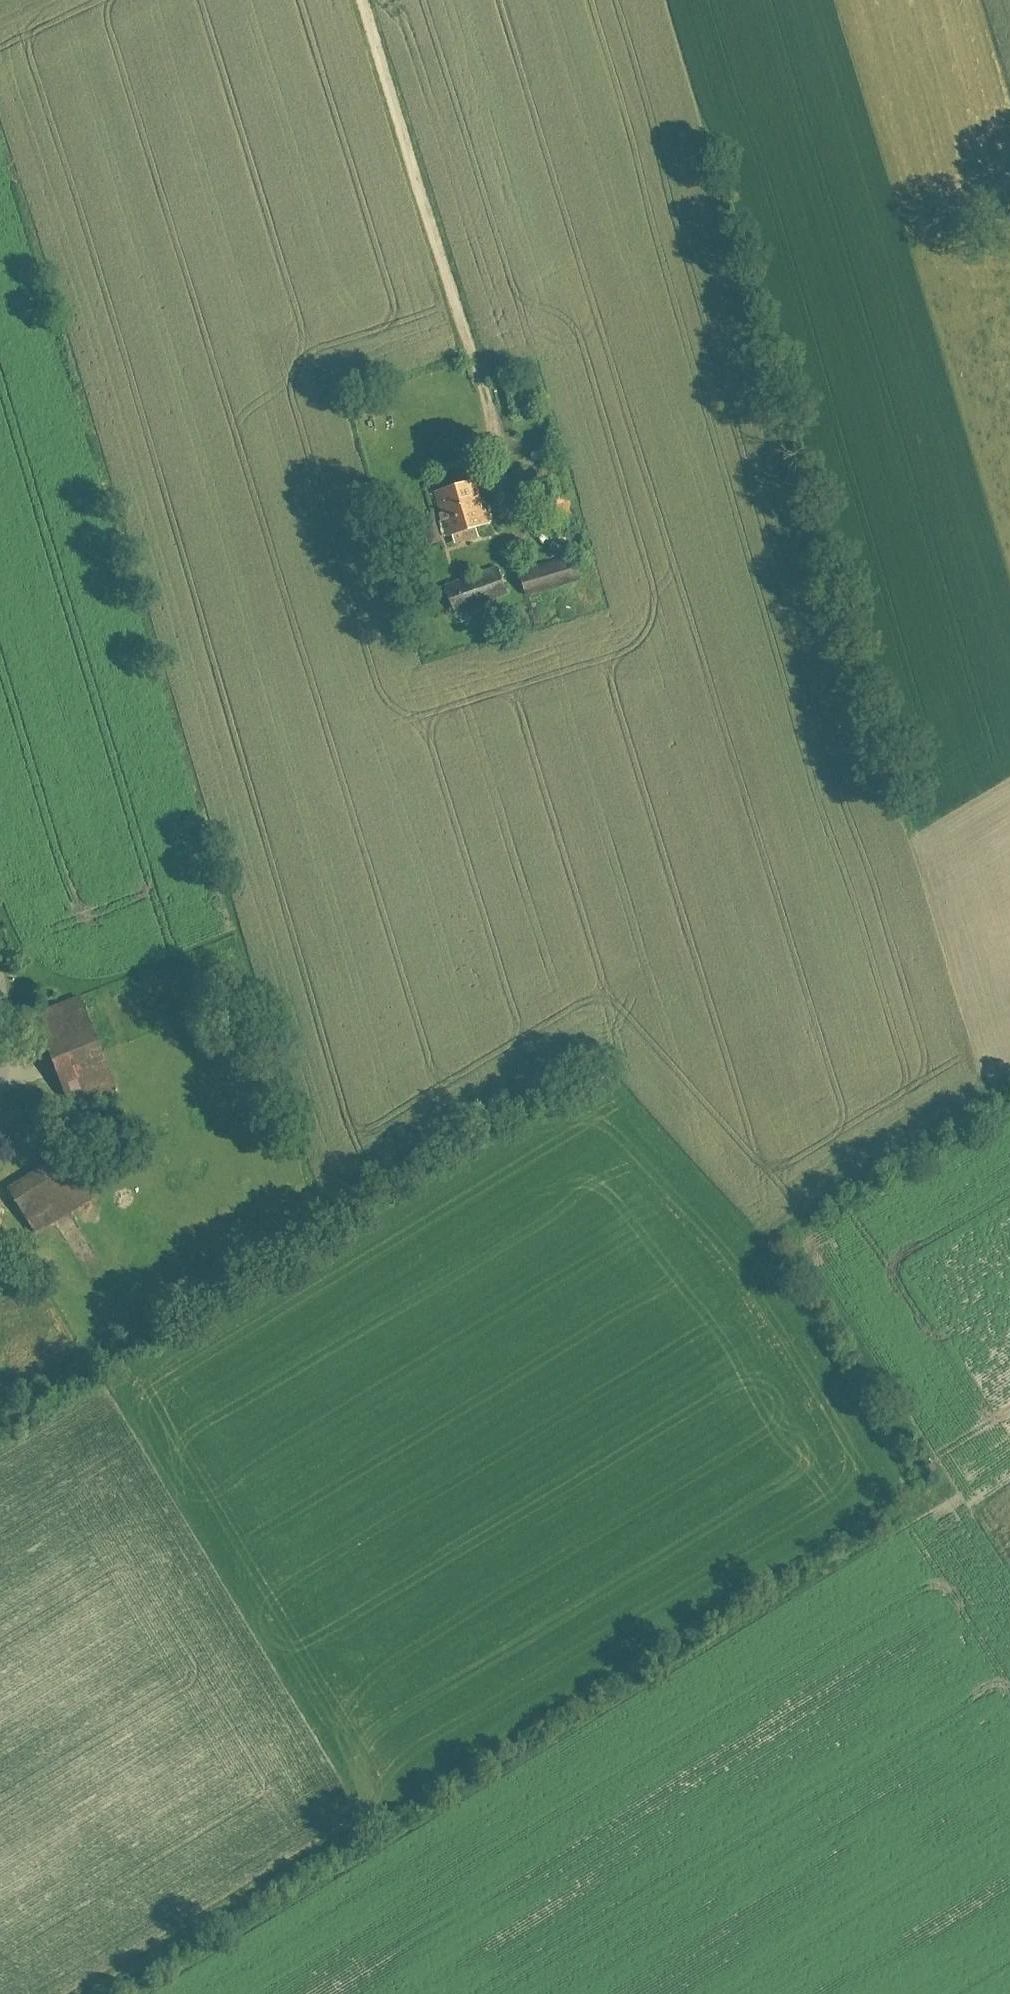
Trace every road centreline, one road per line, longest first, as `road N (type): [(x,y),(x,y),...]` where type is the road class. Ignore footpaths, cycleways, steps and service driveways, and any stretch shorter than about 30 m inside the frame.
road 1 (track): [(363,0),(488,409)]

